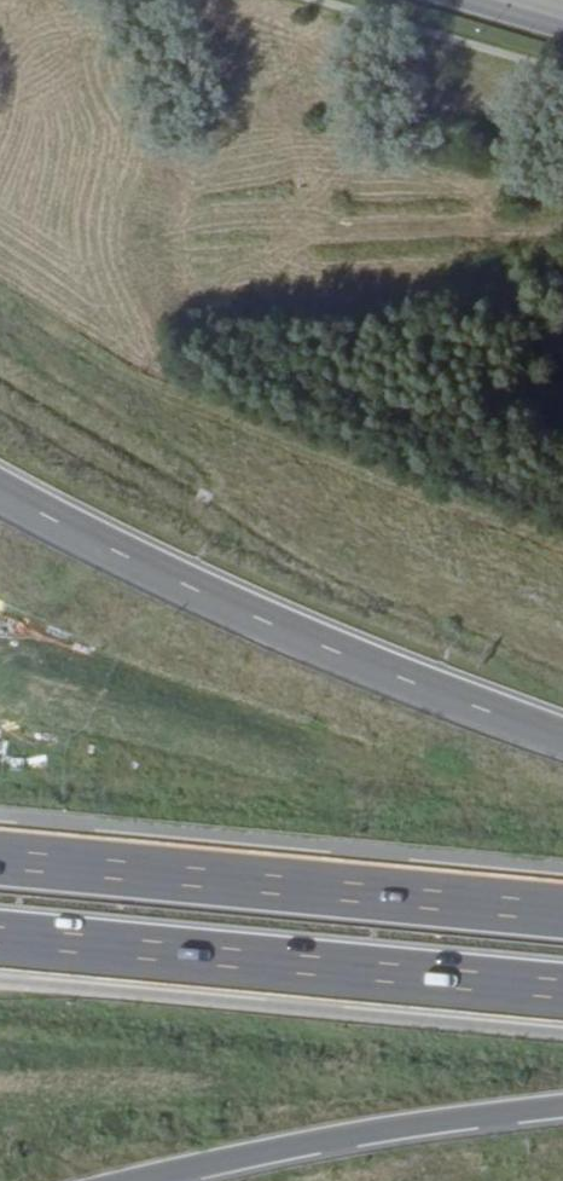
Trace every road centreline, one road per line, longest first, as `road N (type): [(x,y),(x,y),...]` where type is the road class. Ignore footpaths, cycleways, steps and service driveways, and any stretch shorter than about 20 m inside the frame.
road 1 (motorway): [(562,737),(273,627),(0,498)]
road 2 (motorway): [(562,909),(0,856)]
road 3 (motorway): [(0,943),(562,995)]
road 4 (motorway): [(152,1180),(395,1129),(562,1110)]

